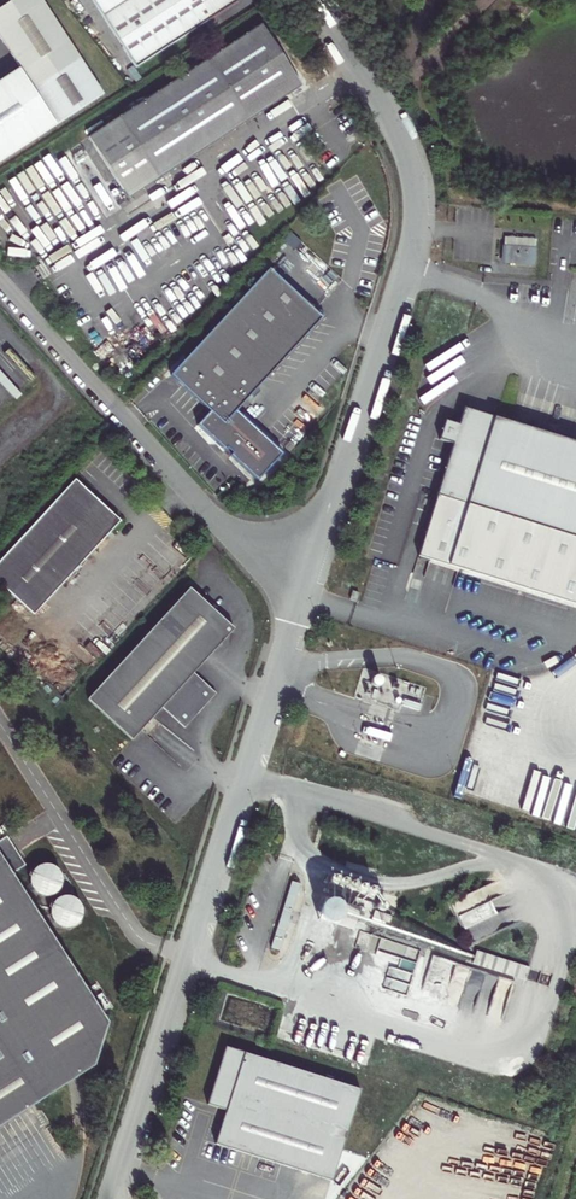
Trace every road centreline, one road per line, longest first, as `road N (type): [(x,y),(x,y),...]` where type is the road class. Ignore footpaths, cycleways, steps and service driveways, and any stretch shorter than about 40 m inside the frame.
road 1 (unclassified): [(299,594),(403,269),(415,190),(395,128),(313,0)]
road 2 (unclassified): [(109,1198),(299,594)]
road 3 (unclassified): [(0,284),(205,511),(299,594)]

